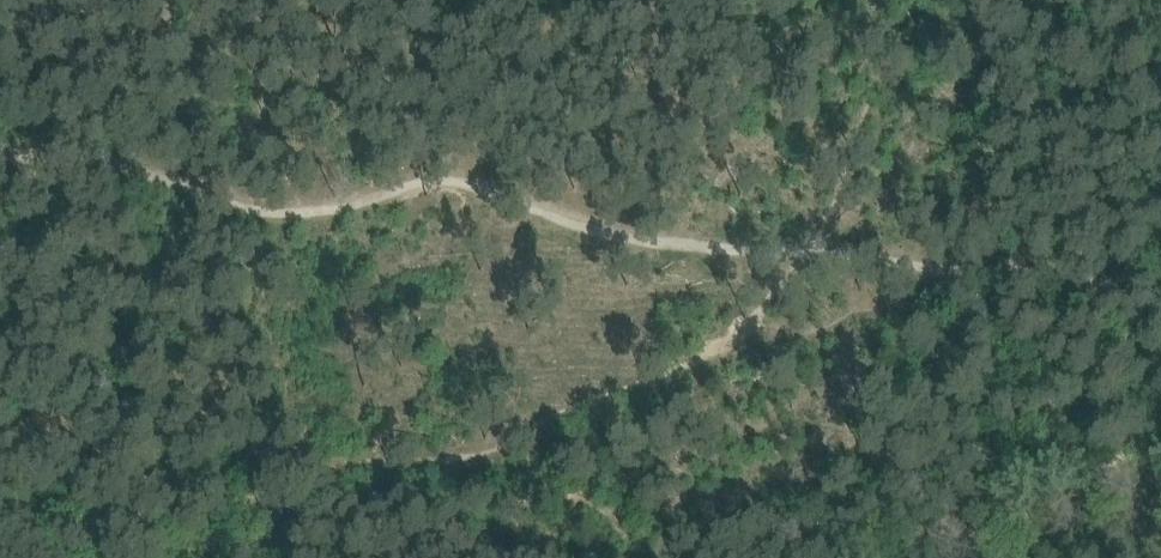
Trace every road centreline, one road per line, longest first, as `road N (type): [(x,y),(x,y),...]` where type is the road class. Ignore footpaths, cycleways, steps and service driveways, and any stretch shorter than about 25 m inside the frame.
road 1 (track): [(0,156),(104,166),(220,205),(331,214),(395,187),(471,183),(625,233),(1087,271)]

